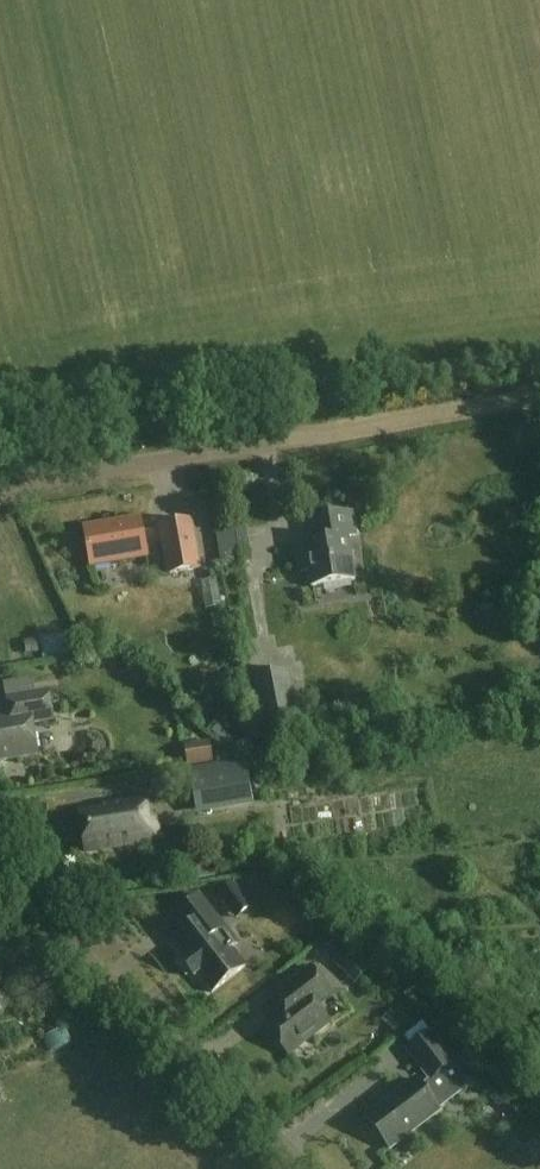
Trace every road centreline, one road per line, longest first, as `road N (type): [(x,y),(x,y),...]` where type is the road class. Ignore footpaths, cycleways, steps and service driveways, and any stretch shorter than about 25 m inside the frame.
road 1 (residential): [(319,1168),(0,876)]
road 2 (unclassified): [(294,435),(0,485)]
road 3 (track): [(539,392),(294,435)]

